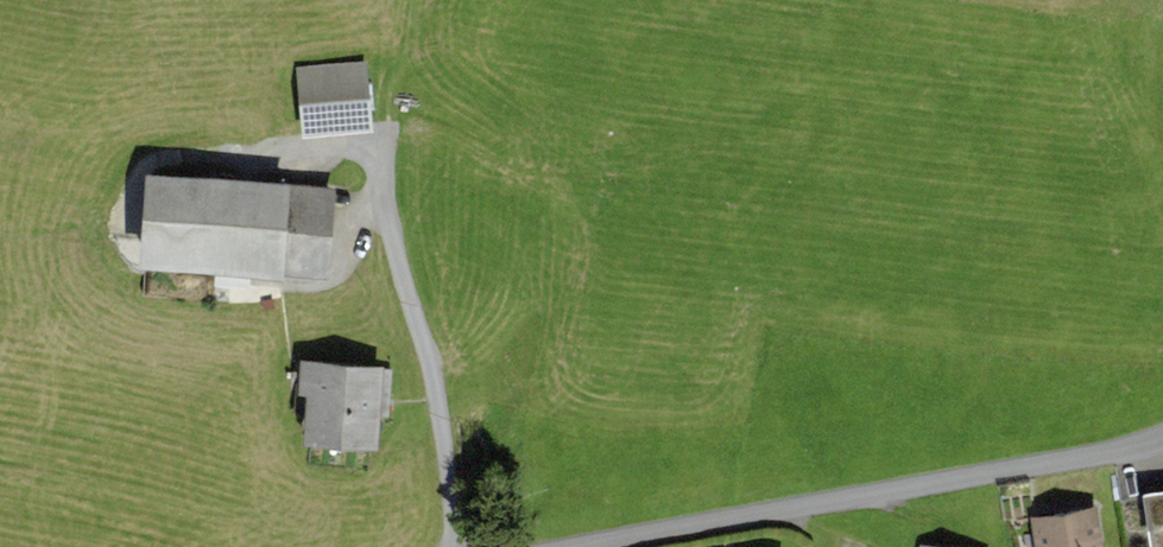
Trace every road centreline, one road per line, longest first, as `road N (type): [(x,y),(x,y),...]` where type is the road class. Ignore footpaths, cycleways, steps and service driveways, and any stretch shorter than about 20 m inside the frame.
road 1 (residential): [(584,546),(1162,437)]
road 2 (residential): [(393,122),(385,193),(440,418),(450,546)]

